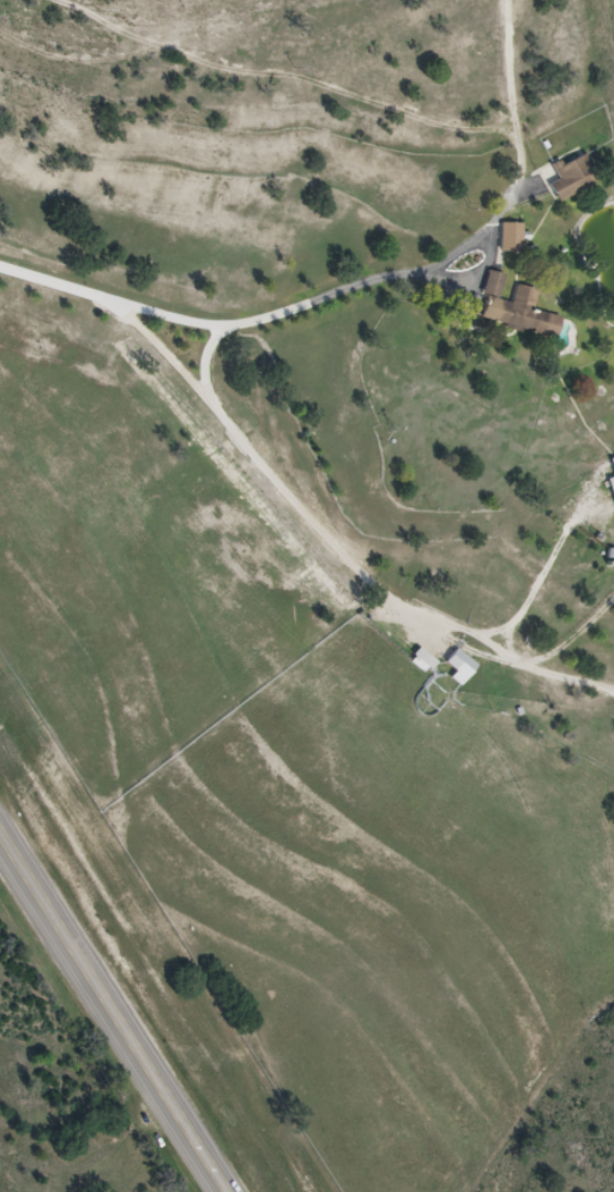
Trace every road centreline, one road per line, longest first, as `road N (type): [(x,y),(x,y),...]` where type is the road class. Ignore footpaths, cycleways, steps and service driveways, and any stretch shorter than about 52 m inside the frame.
road 1 (residential): [(527,0),(519,35),(531,198),(452,265),(285,313),(228,345),(217,387),(336,541),(410,614),(514,668),(613,696)]
road 2 (trunk): [(237,1191),(0,835)]
road 3 (residential): [(0,242),(121,296),(217,387)]

